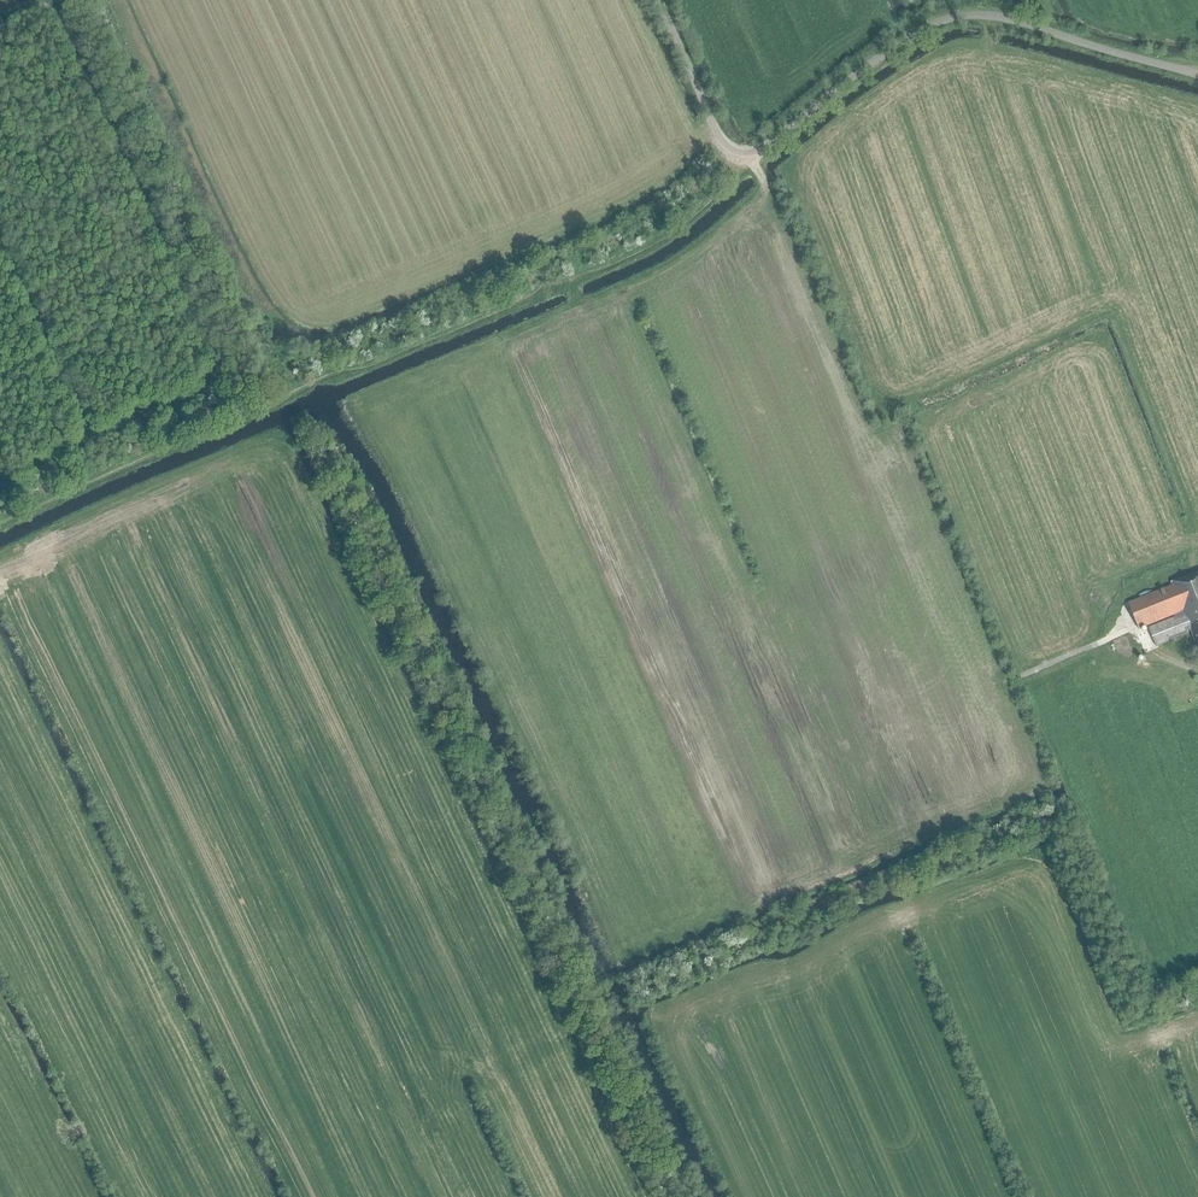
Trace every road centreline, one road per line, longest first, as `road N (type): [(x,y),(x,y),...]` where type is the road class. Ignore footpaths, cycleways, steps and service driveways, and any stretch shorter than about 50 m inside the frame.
road 1 (unclassified): [(1197,75),(992,17),(956,16),(921,28),(747,154),(718,138),(657,0)]

